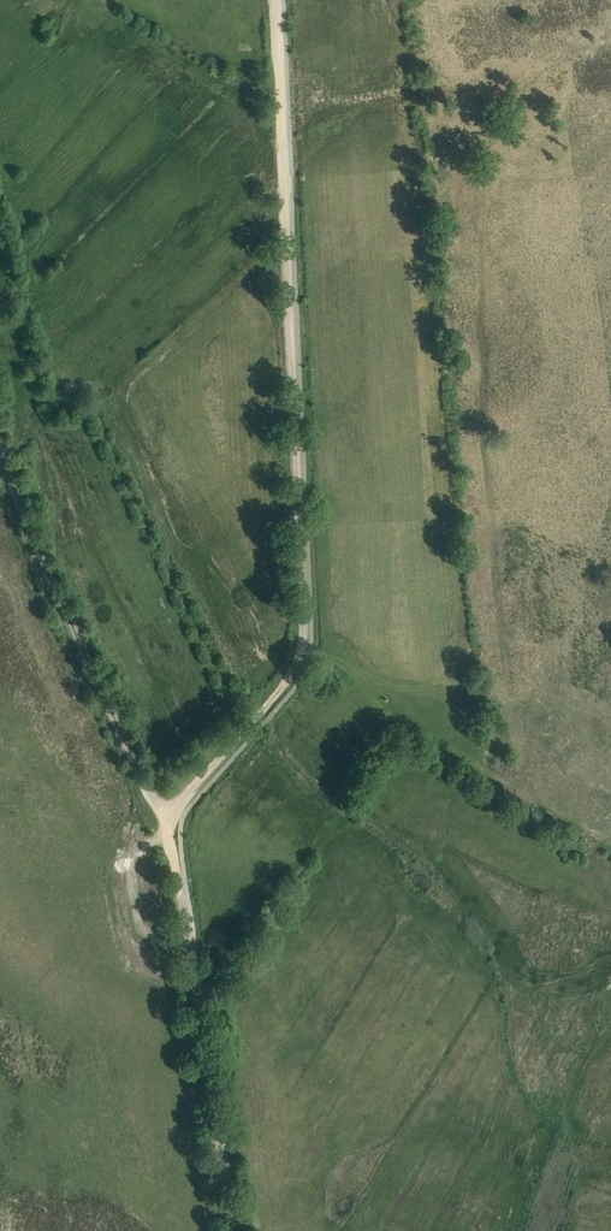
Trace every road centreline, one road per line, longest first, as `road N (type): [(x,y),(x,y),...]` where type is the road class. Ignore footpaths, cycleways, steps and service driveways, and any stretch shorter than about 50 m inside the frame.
road 1 (track): [(169,824),(177,802),(288,683),(303,648),(275,0)]
road 2 (track): [(230,1230),(169,824)]
road 3 (track): [(169,824),(121,742),(0,468)]

